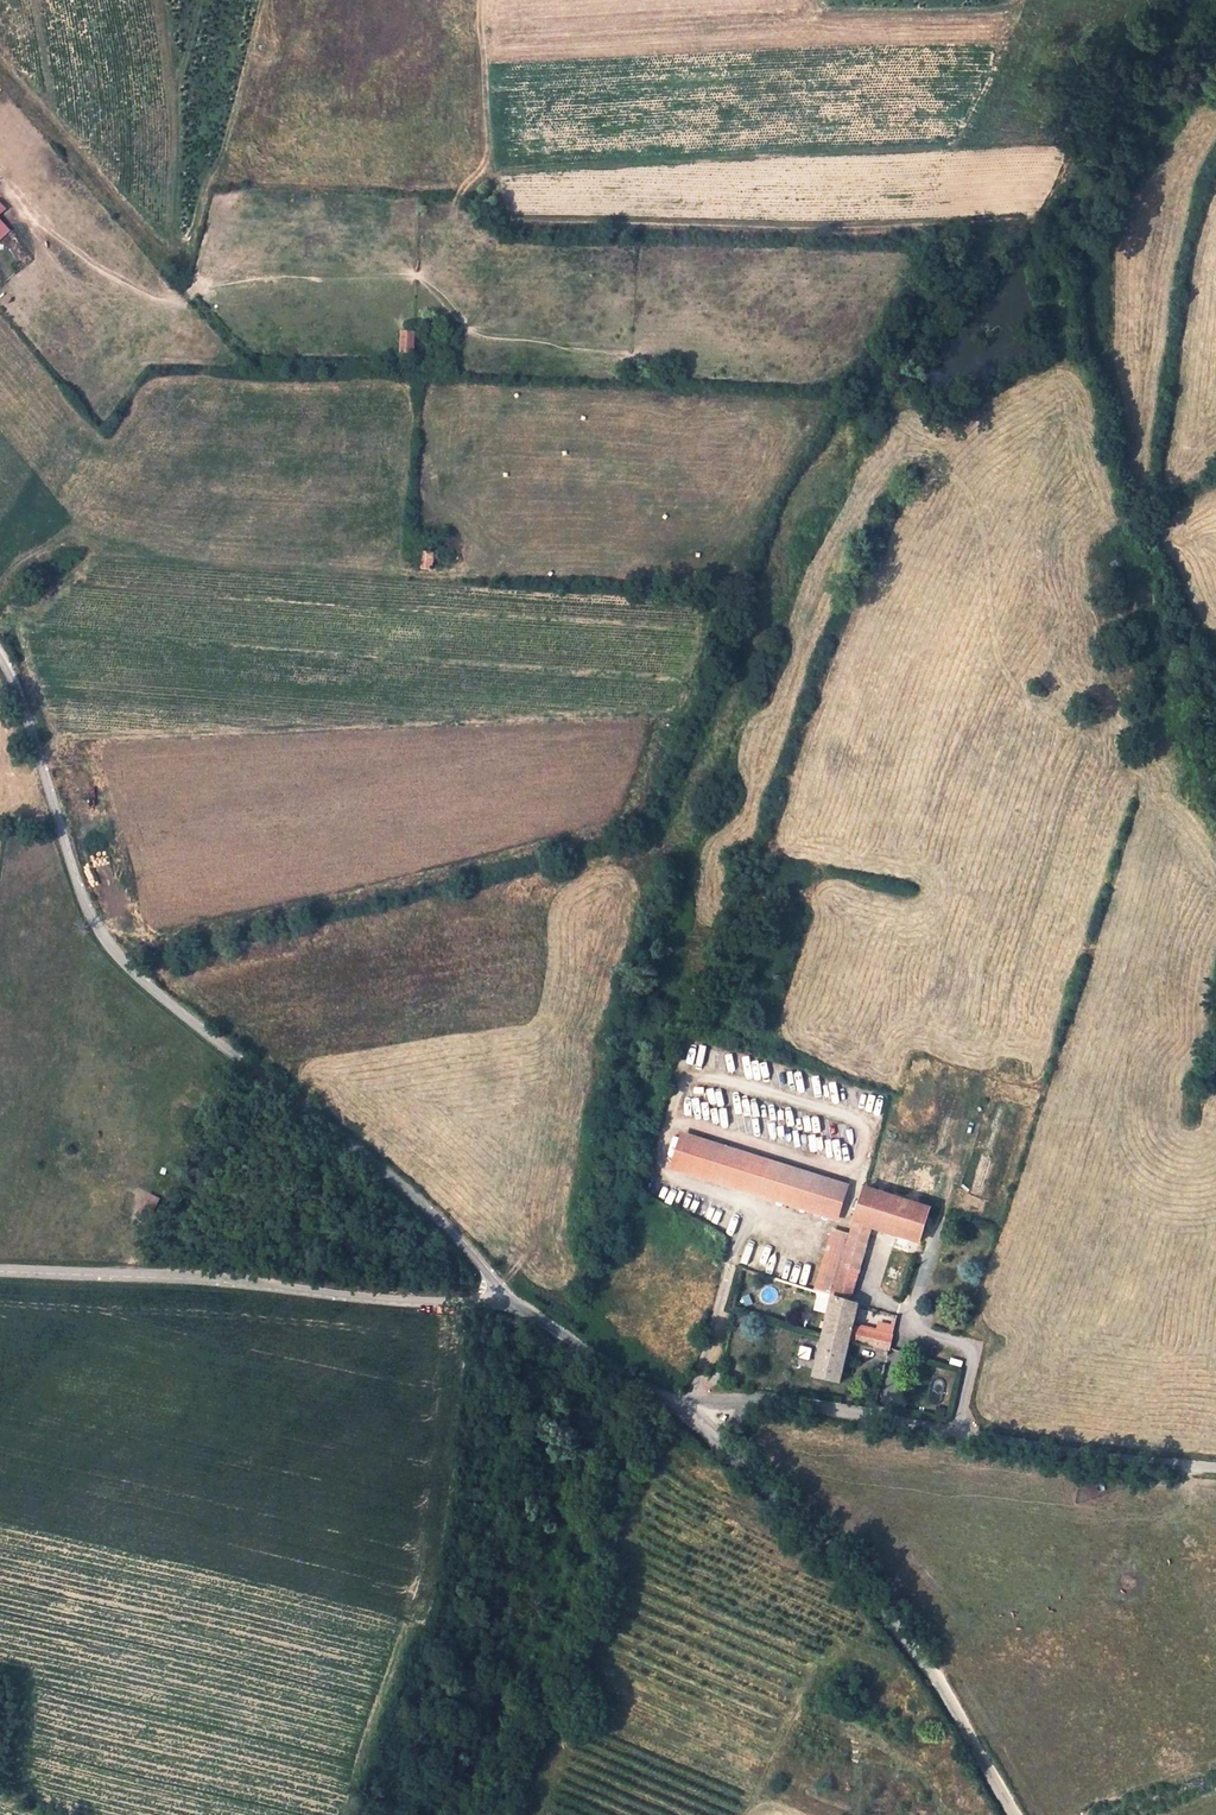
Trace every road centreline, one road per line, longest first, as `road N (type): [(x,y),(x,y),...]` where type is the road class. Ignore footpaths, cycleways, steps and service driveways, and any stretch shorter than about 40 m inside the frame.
road 1 (unclassified): [(0,656),(80,893),(125,967),(422,1205),(515,1304)]
road 2 (track): [(481,0),(491,152),(457,201),(462,232),(498,251),(886,254)]
road 3 (unclassified): [(515,1304),(0,1272)]
road 4 (unclassified): [(1215,1468),(1080,1456),(742,1401)]
road 5 (unclassified): [(1014,1814),(933,1671),(724,1445)]
road 6 (unclassified): [(670,1402),(515,1304)]

